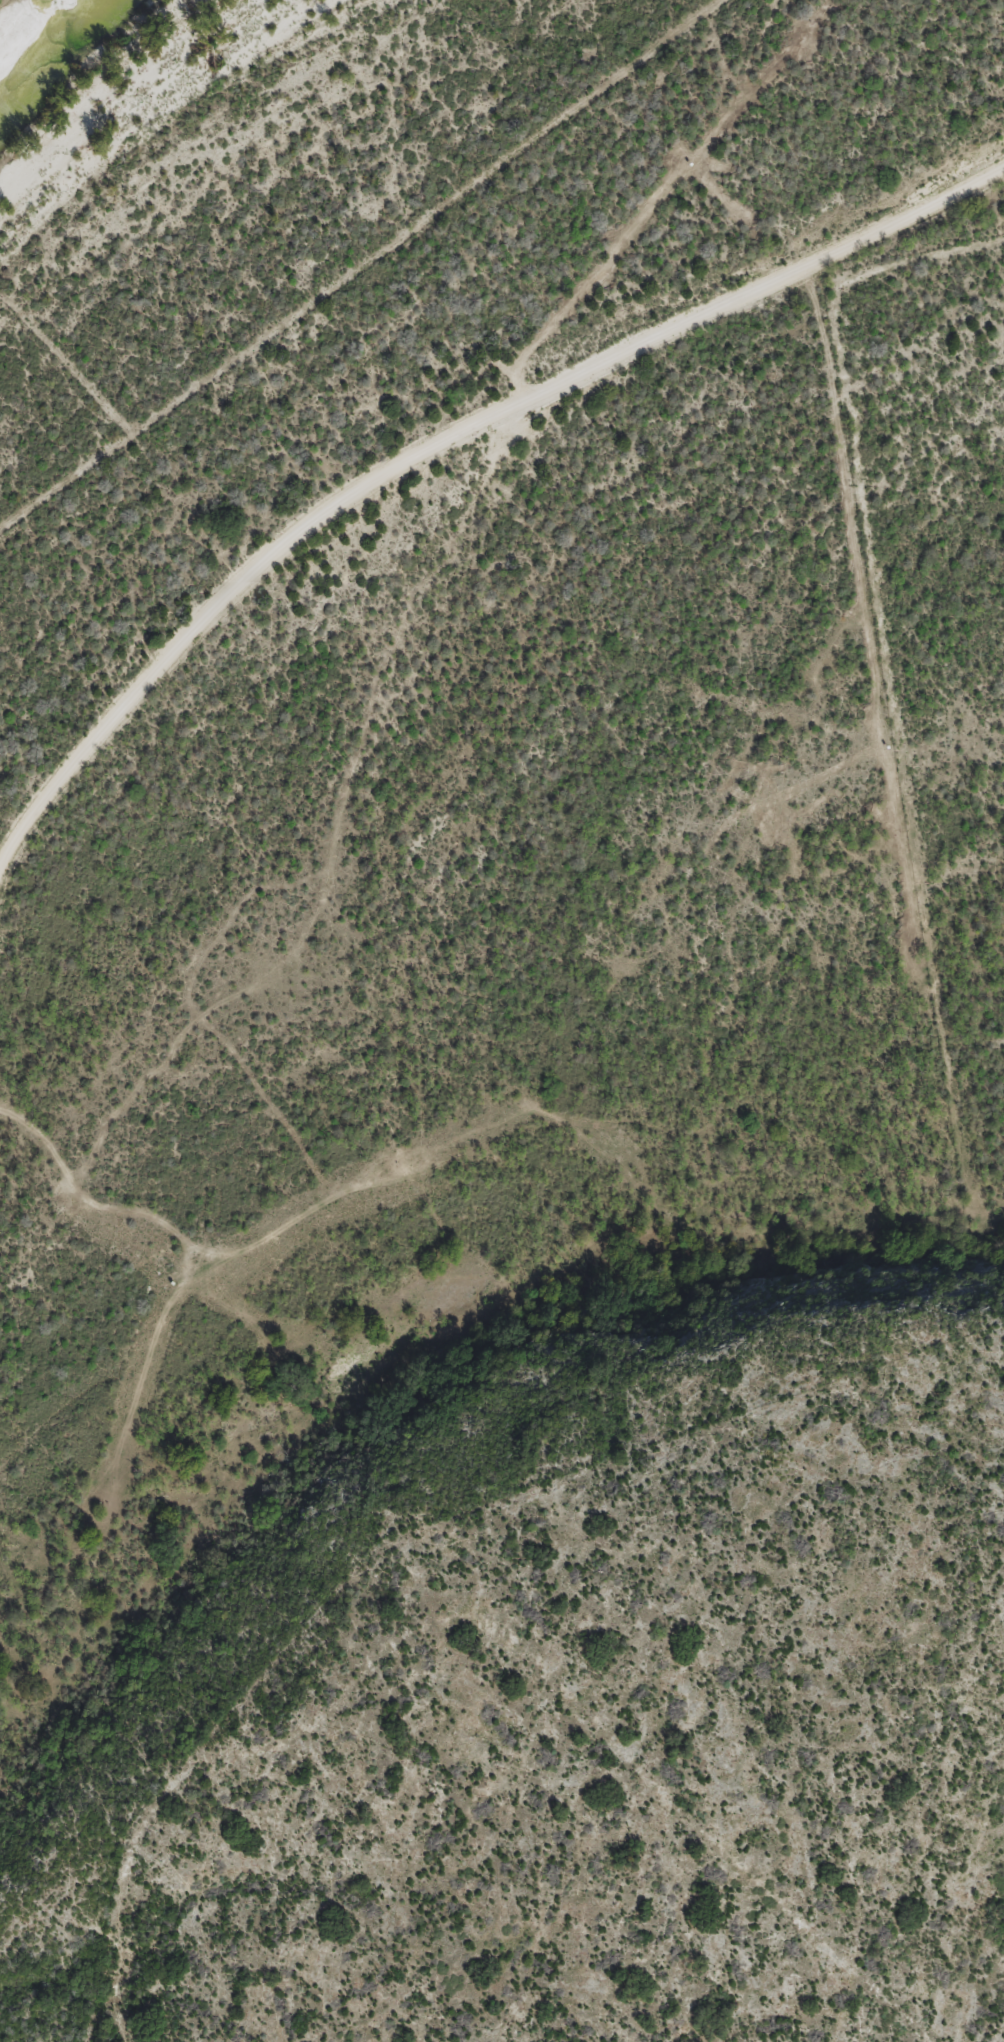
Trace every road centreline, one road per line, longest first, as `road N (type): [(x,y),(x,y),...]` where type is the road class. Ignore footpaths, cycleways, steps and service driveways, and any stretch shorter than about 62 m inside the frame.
road 1 (residential): [(0,869),(54,788),(194,630),(332,508),(464,431),(1003,166)]

